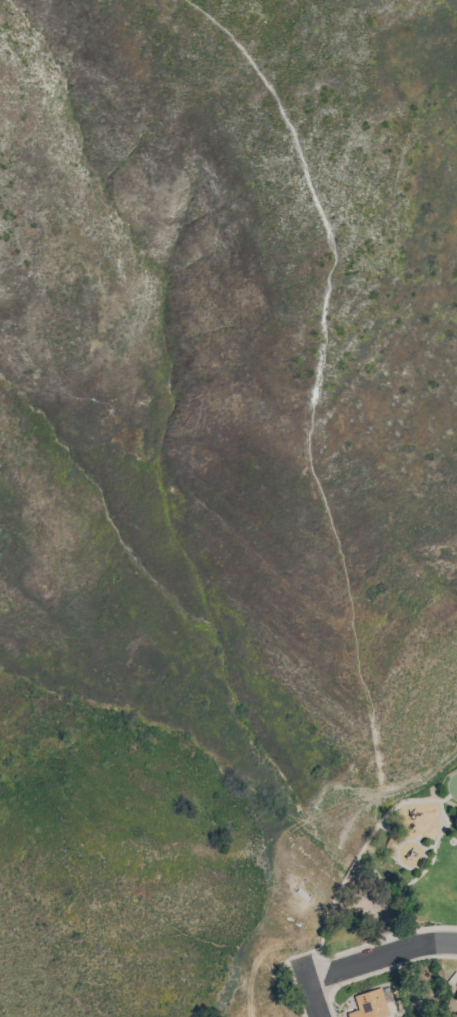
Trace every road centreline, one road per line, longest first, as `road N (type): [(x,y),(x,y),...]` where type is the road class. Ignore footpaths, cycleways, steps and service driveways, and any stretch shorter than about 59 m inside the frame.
road 1 (residential): [(306,981),(413,948),(456,945)]

